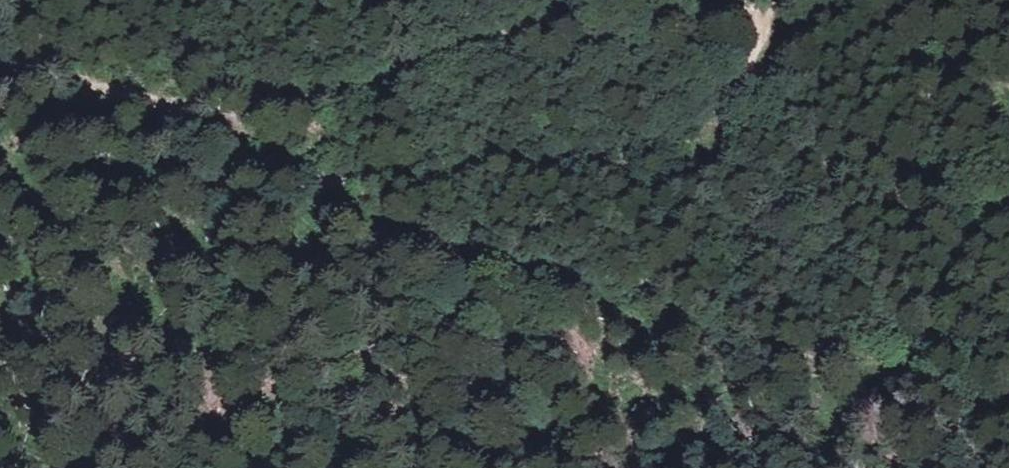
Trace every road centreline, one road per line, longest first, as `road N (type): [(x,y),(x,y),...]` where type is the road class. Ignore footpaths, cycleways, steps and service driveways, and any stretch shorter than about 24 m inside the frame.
road 1 (track): [(757,50),(712,121),(679,138),(532,168),(425,178),(309,176),(158,97)]
road 2 (track): [(309,176),(476,263),(622,317),(878,379)]
road 3 (track): [(158,97),(330,99),(546,29),(584,0)]
road 4 (track): [(0,92),(63,80),(127,86)]

